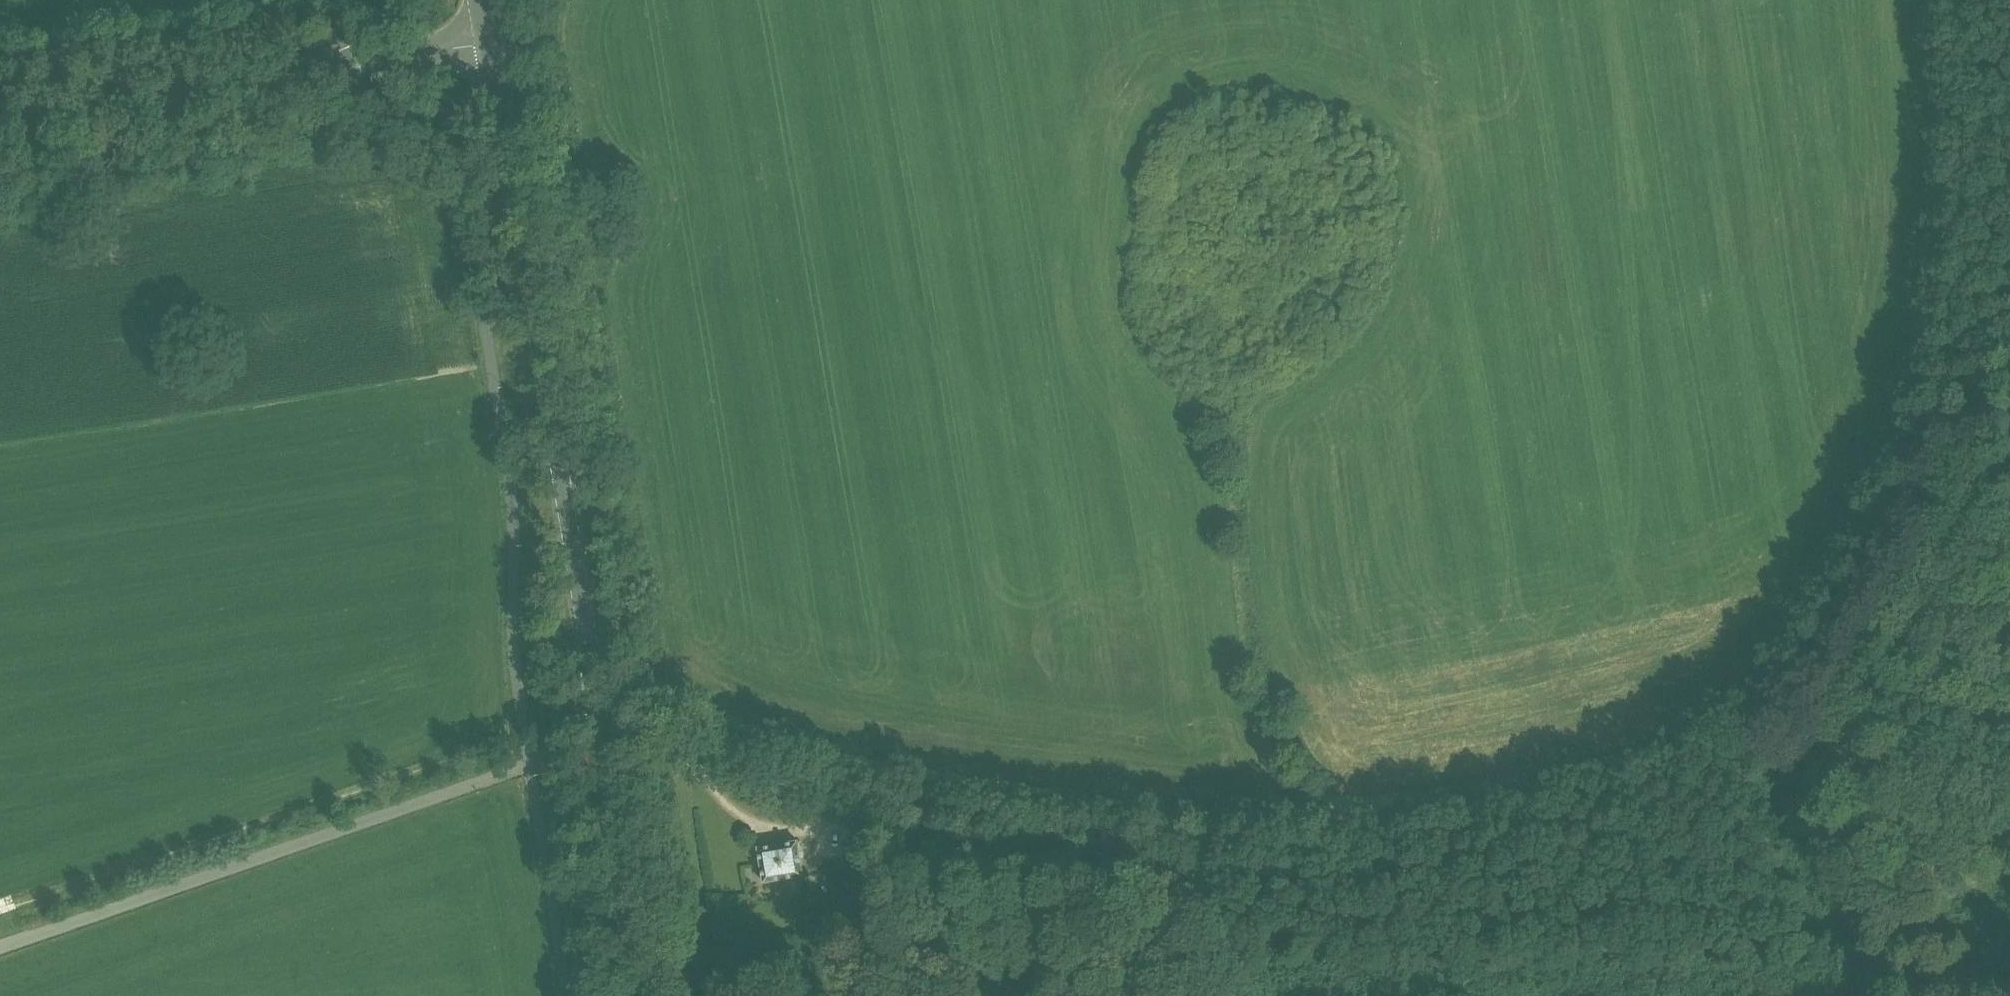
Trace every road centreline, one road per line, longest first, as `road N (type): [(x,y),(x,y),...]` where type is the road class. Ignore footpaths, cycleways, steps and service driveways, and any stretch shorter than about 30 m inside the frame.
road 1 (unclassified): [(604,741),(656,730),(782,777),(1049,828),(1288,844),(1485,831),(1699,757),(1757,719),(1813,651),(1892,526),(1950,373),(1970,240),(1967,0)]
road 2 (tertiary): [(604,741),(489,43)]
road 3 (secondary): [(0,123),(489,43)]
road 4 (tertiary): [(646,995),(604,741)]

